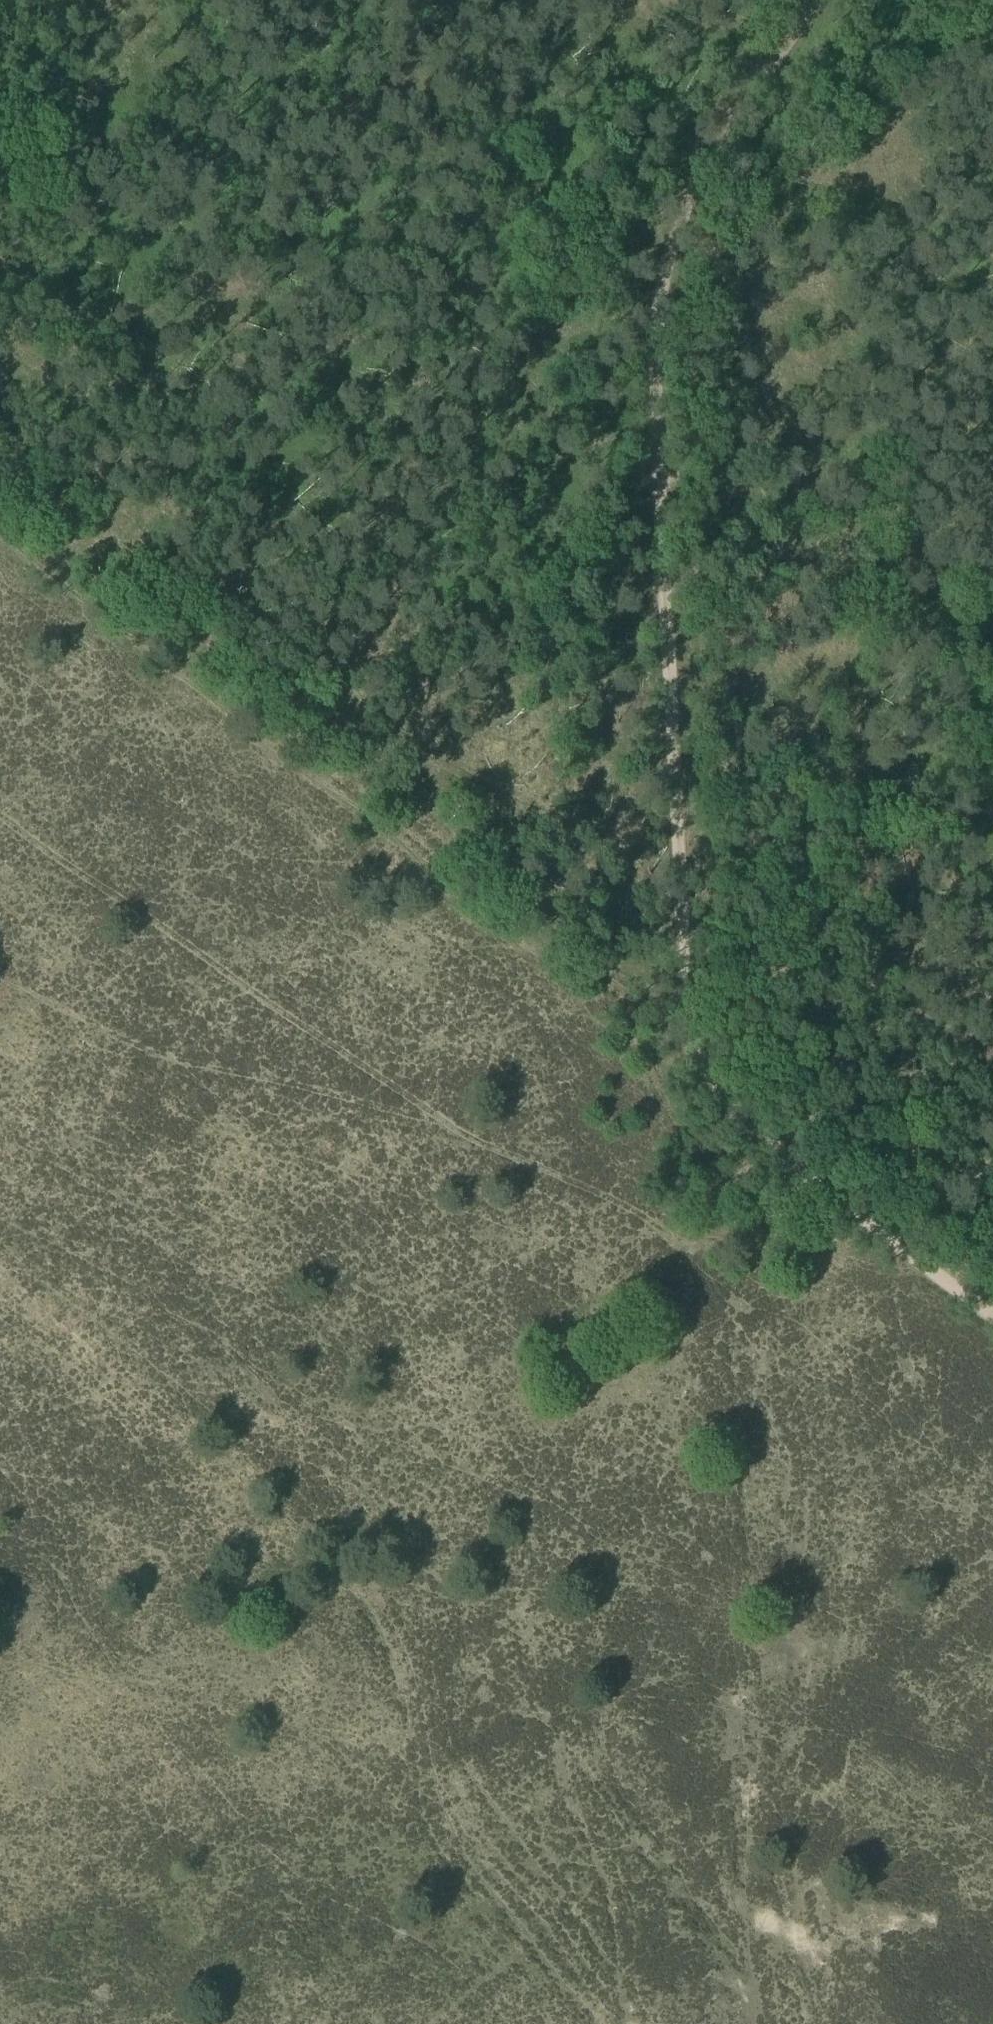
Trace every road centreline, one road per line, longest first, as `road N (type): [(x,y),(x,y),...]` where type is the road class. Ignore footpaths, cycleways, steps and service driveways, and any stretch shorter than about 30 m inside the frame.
road 1 (track): [(992,1297),(783,1139),(722,1082),(698,1039),(688,982),(667,271),(711,152),(814,0)]

